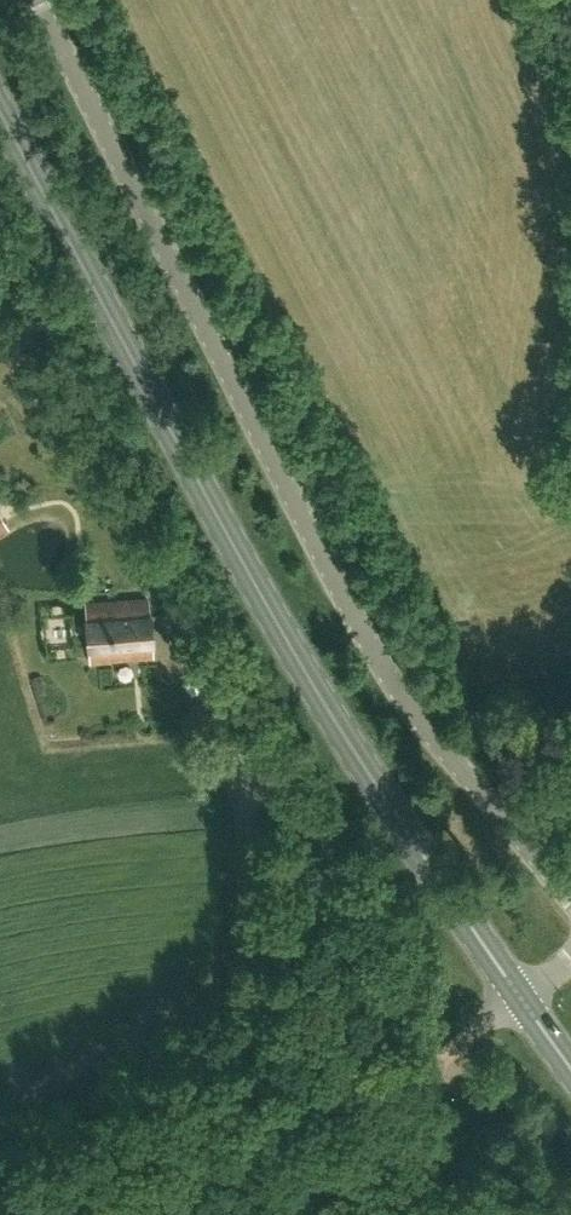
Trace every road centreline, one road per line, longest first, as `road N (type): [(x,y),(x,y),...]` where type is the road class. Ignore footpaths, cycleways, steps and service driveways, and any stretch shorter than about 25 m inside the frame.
road 1 (primary): [(570,1068),(423,866),(353,754),(0,112)]
road 2 (unclassified): [(570,898),(417,718),(371,648),(38,0)]
road 3 (track): [(410,1142),(439,1066),(570,959)]

